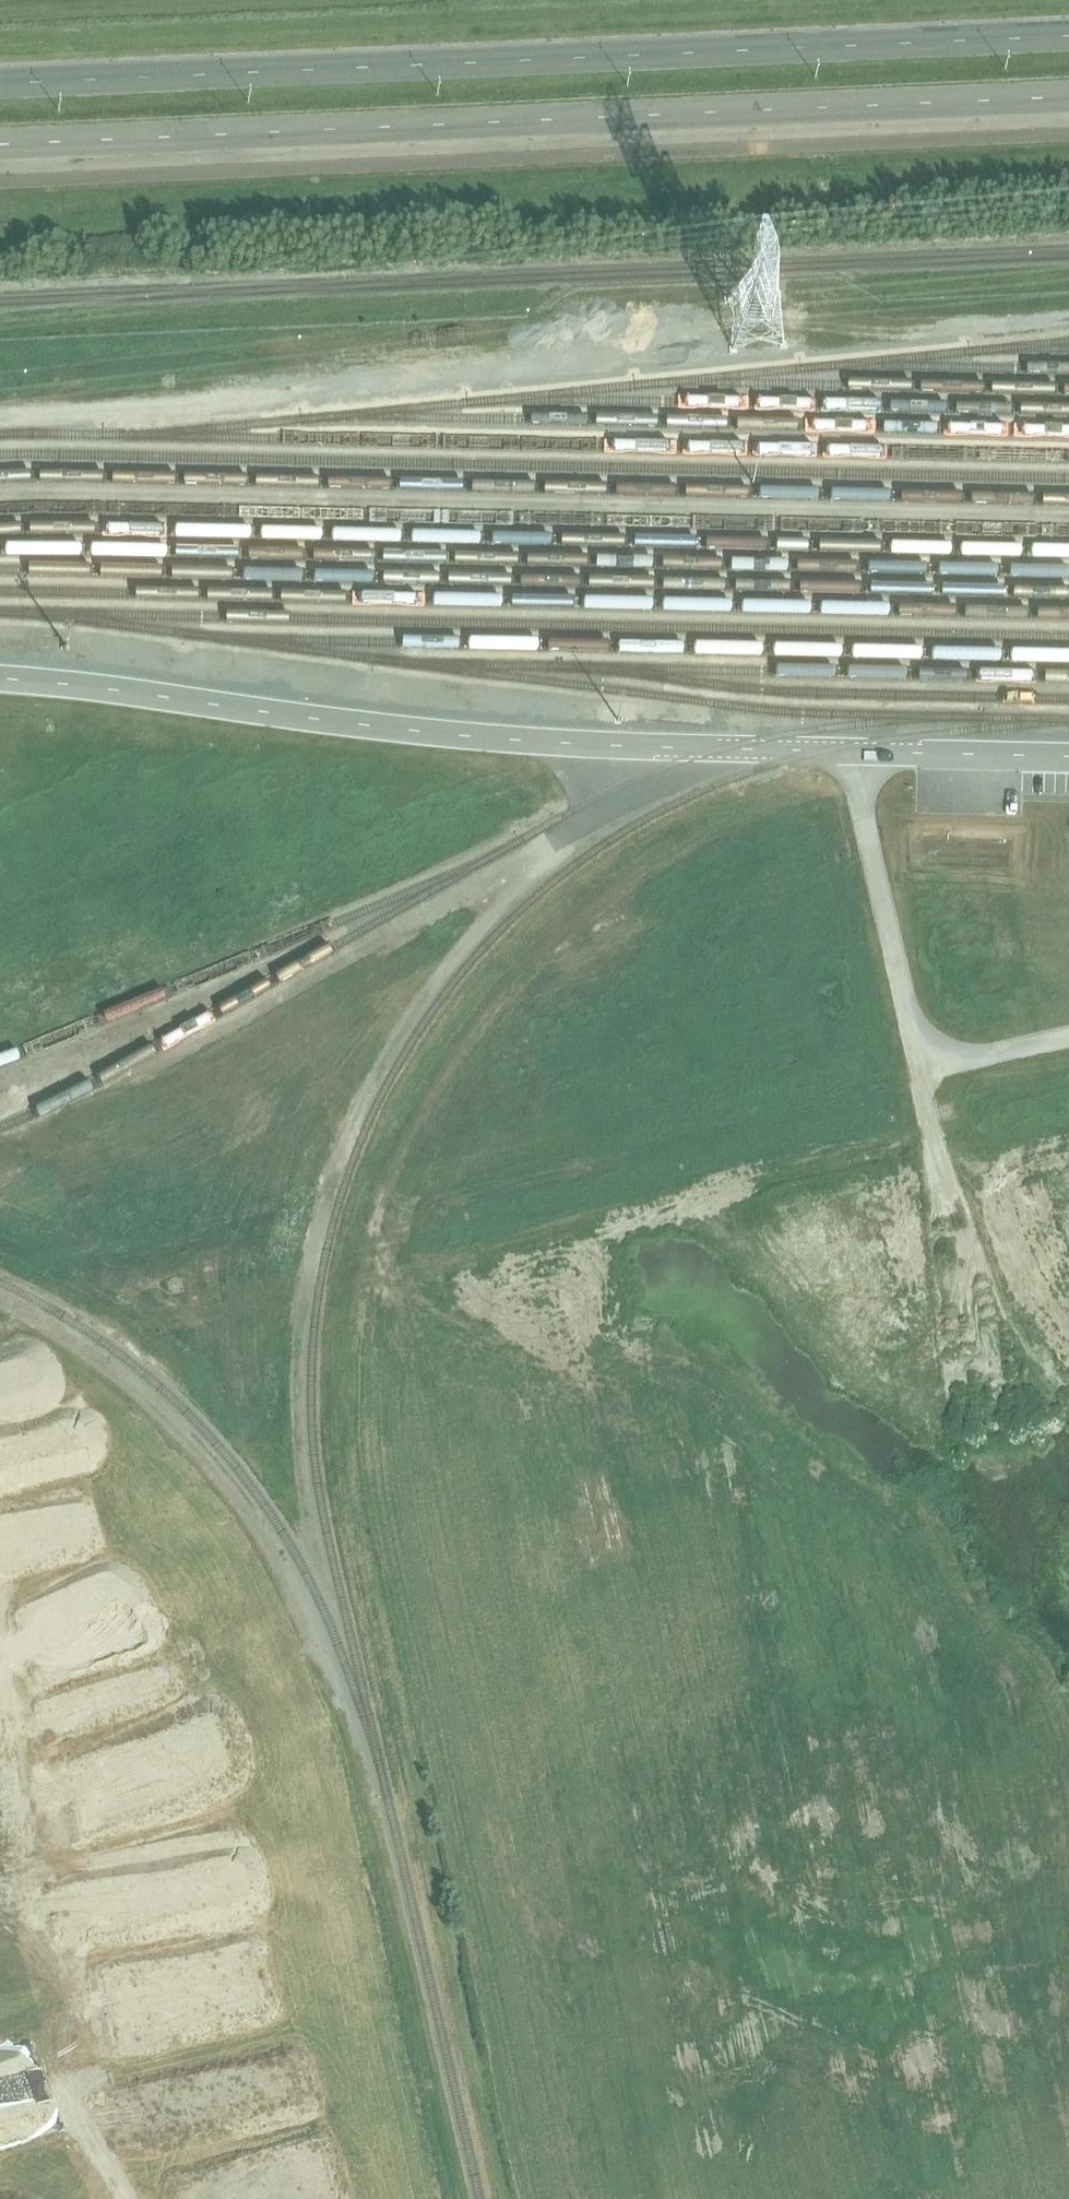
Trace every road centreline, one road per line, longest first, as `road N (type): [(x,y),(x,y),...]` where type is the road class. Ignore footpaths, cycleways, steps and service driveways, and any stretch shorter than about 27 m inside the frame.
road 1 (primary): [(0,144),(1068,98)]
road 2 (primary): [(1068,42),(0,83)]

